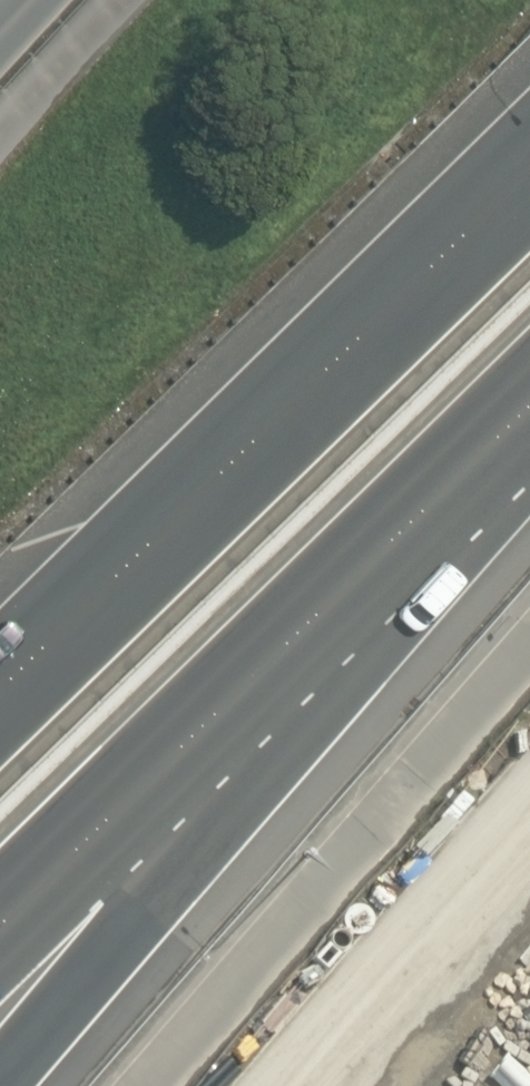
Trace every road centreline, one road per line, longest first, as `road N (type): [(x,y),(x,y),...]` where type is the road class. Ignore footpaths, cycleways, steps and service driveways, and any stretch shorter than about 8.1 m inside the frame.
road 1 (trunk): [(529,432),(0,1072)]
road 2 (motorway): [(0,698),(529,165)]
road 3 (motorway): [(529,409),(0,930)]

